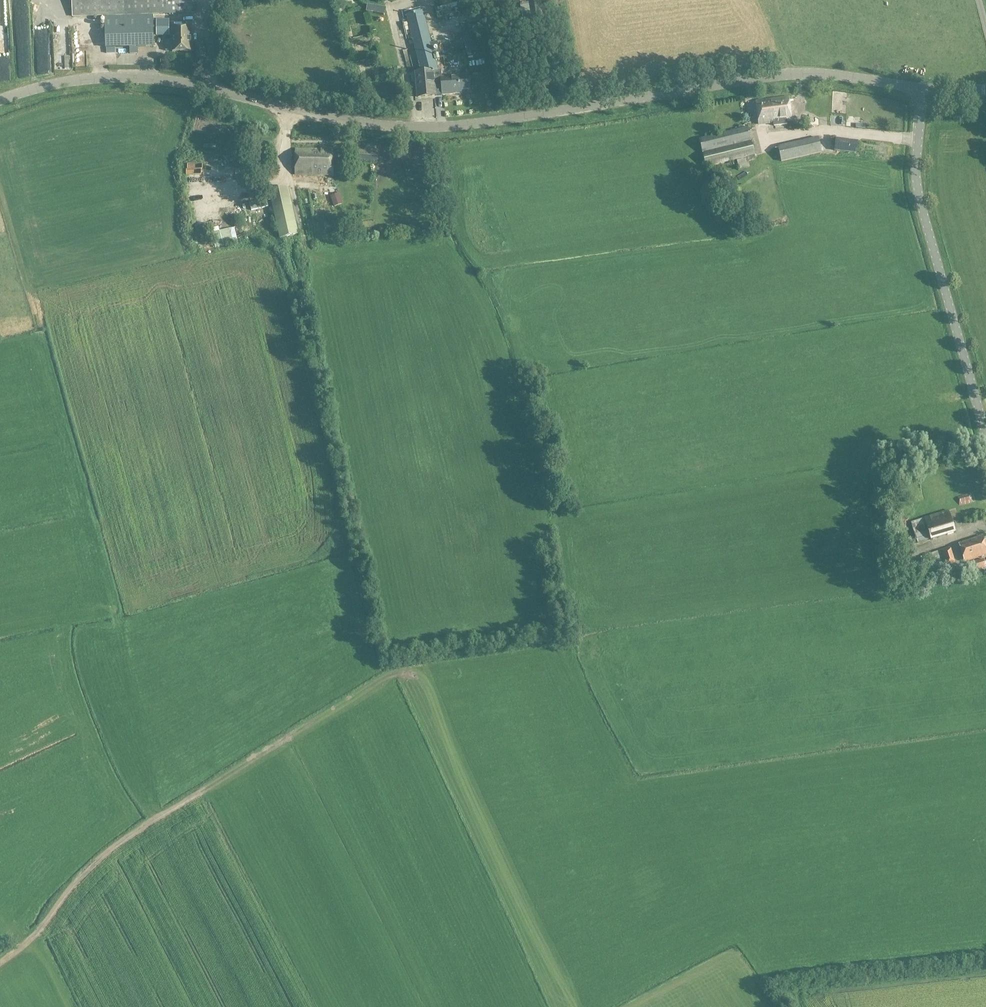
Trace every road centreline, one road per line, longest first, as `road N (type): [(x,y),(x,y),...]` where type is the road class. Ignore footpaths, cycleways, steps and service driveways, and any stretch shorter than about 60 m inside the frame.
road 1 (unclassified): [(0,105),(47,88),(178,81),(347,123),(423,127),(786,74),(924,86)]
road 2 (track): [(155,821),(117,625),(0,187)]
road 3 (track): [(417,672),(386,674),(123,841),(0,969)]
road 4 (unclassified): [(985,434),(918,183),(924,86)]

